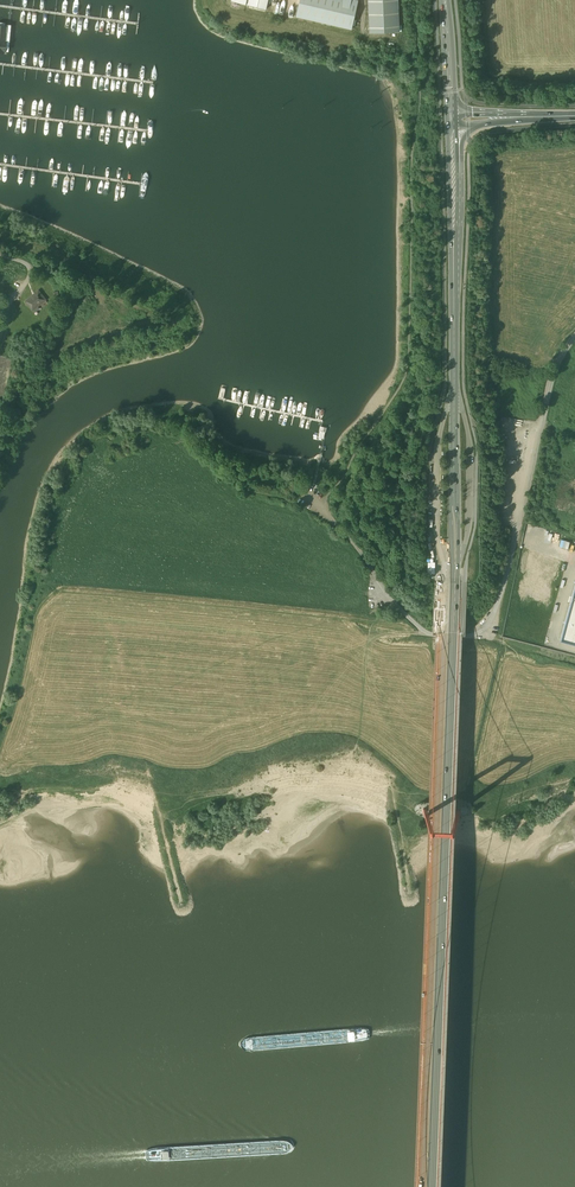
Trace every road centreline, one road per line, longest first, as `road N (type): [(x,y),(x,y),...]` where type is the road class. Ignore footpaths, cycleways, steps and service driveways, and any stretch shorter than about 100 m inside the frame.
road 1 (primary): [(427,1186),(453,492),(452,120)]
road 2 (unclassified): [(574,337),(553,374),(490,629),(430,633),(372,567)]
road 3 (primary): [(574,115),(452,120)]
road 4 (primary): [(452,120),(446,0)]

